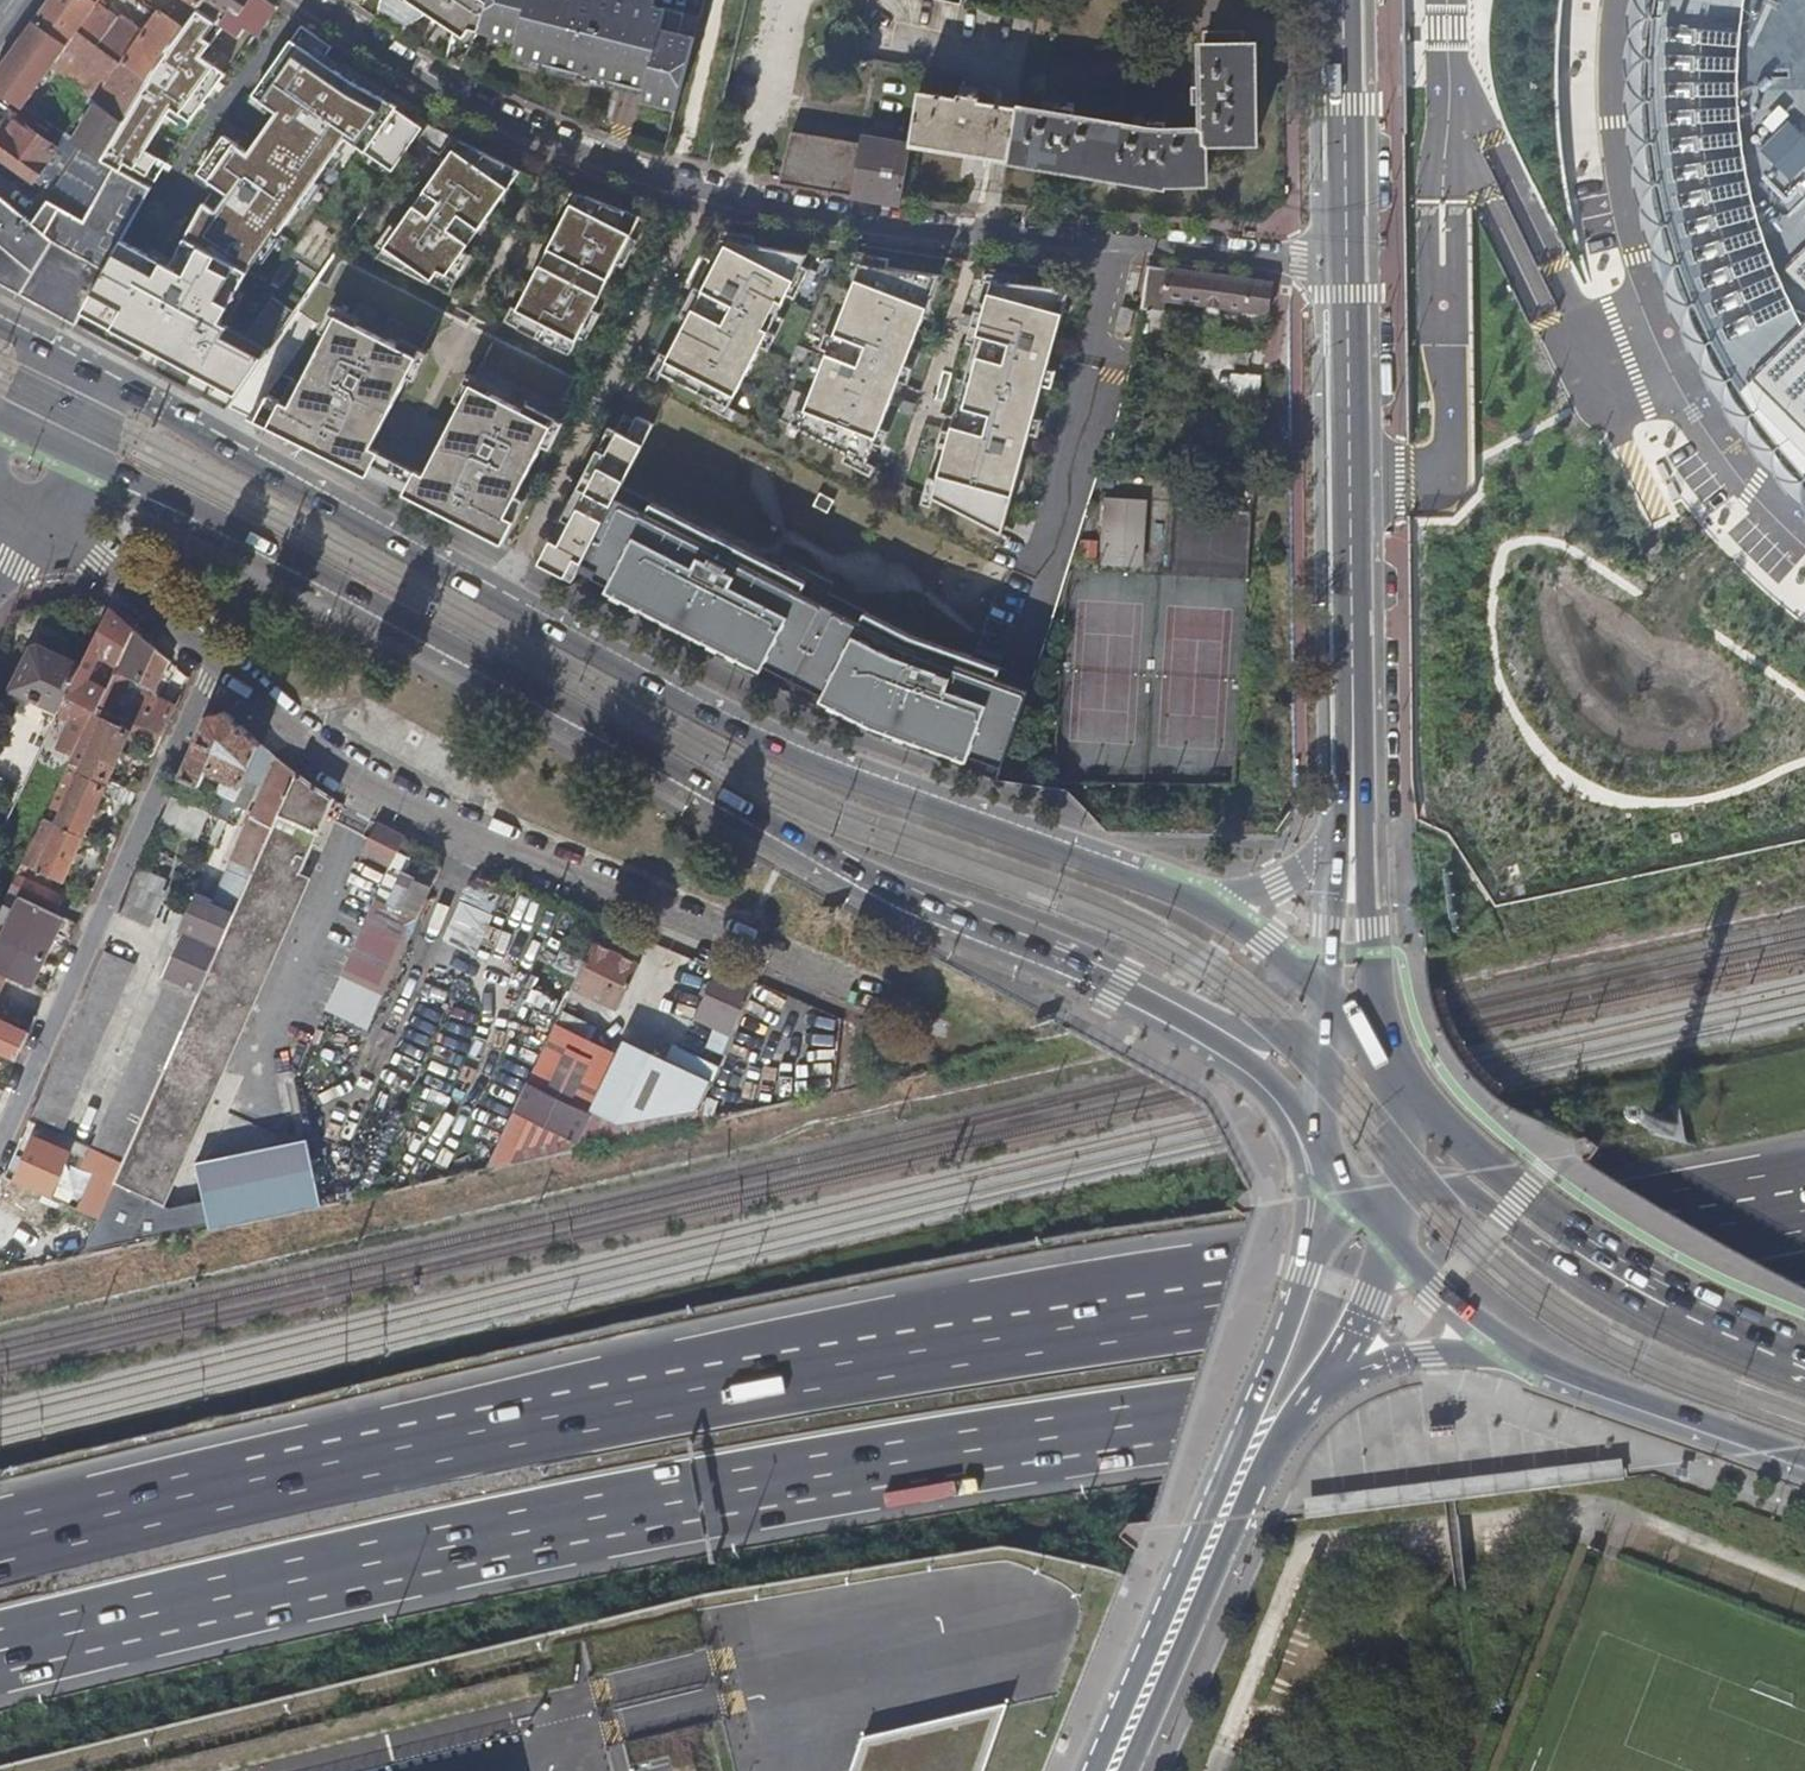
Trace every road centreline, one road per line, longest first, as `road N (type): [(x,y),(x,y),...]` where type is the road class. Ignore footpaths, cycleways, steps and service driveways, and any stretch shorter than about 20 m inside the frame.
road 1 (motorway): [(1804,1212),(1464,1277),(740,1385),(262,1482),(0,1547)]
road 2 (motorway): [(0,1653),(731,1497),(1520,1373),(1804,1319)]
road 3 (primary): [(1157,879),(765,743),(99,381)]
road 4 (residential): [(303,0),(478,110),(603,162),(710,194),(844,221),(1346,261)]
road 5 (primary): [(77,454),(312,569),(795,833),(932,899)]
road 6 (residential): [(841,990),(473,838),(352,778),(215,665)]
road 7 (tertiary): [(1313,1234),(1286,1324),(1093,1770)]
road 8 (residential): [(0,1149),(215,665)]
road 9 (primary): [(932,899),(1187,1026),(1236,1058),(1318,1145)]
road 10 (tertiary): [(1128,1770),(1262,1472),(1327,1375)]
road 11 (tertiary): [(1346,261),(1350,693)]
road 12 (tertiary): [(932,899),(1101,956),(1249,1032),(1324,1023)]
road 13 (primary): [(1702,1323),(1490,1164),(1386,1061)]
road 14 (tertiary): [(1702,1323),(1586,1270),(1469,1192),(1400,1192)]
road 15 (primary): [(1515,1354),(1804,1458)]
road 16 (tertiary): [(1377,995),(1350,693)]
road 17 (tertiary): [(1343,0),(1346,261)]
road 18 (residential): [(215,665),(50,507)]
road 19 (tertiary): [(1338,813),(1320,852),(1263,891),(1211,894),(1157,879)]
road 20 (primary): [(1326,995),(1267,939),(1157,879)]
road 21 (tertiary): [(1327,1375),(1426,1351),(1515,1354)]
road 22 (tertiary): [(1338,813),(1326,995)]
road 23 (primary): [(1390,1237),(1515,1354)]
road 24 (tertiary): [(1327,1375),(1370,1297),(1390,1237)]
road 25 (tertiary): [(1400,1192),(1386,1061)]
road 26 (tertiary): [(1324,1023),(1318,1145)]
road 27 (tertiary): [(1350,693),(1338,813)]

